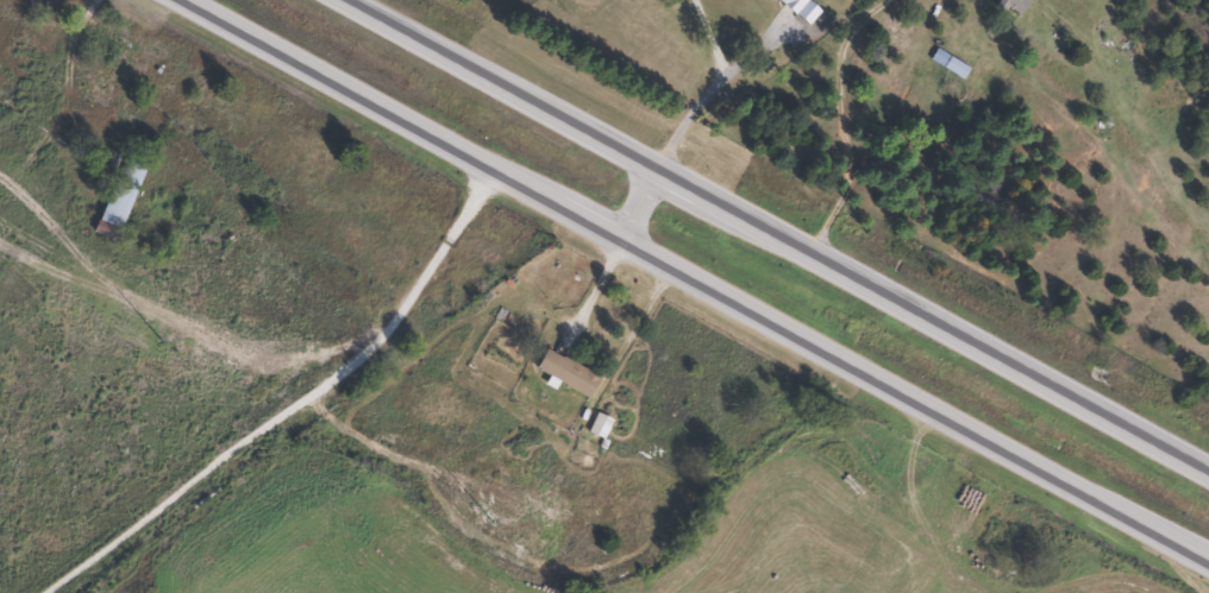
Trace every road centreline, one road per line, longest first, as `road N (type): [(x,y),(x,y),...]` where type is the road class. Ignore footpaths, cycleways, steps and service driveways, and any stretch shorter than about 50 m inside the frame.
road 1 (trunk): [(178,0),(1208,571)]
road 2 (trunk): [(1208,480),(343,0)]
road 3 (track): [(69,592),(142,540),(239,443),(331,403),(424,302),(505,182)]
road 4 (residential): [(618,244),(669,146),(728,72),(703,42),(717,0)]

